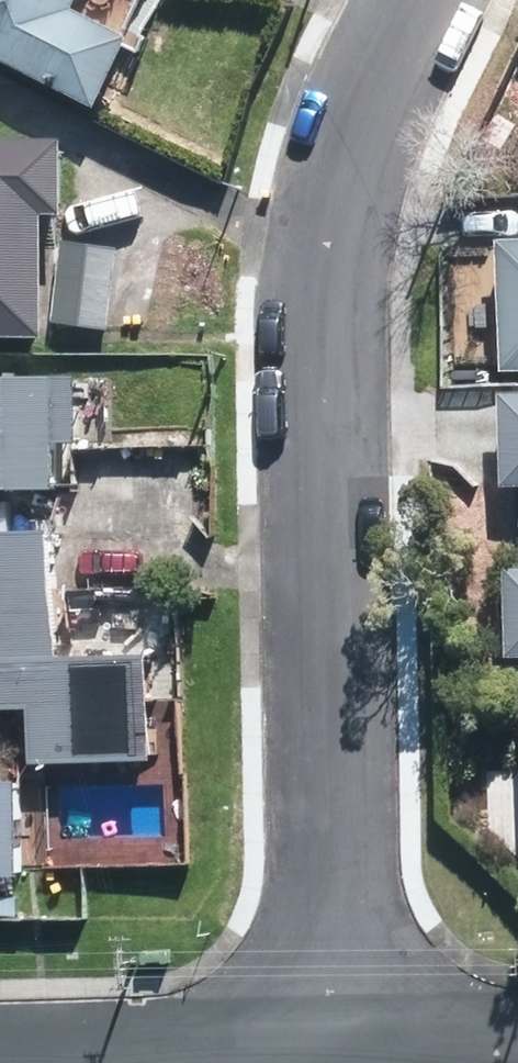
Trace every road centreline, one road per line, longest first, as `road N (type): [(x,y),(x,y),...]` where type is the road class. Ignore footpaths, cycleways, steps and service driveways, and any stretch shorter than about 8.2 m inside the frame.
road 1 (residential): [(426,0),(366,120),(339,338),(339,1051)]
road 2 (residential): [(339,1051),(0,1058)]
road 3 (residential): [(517,1046),(339,1051)]

